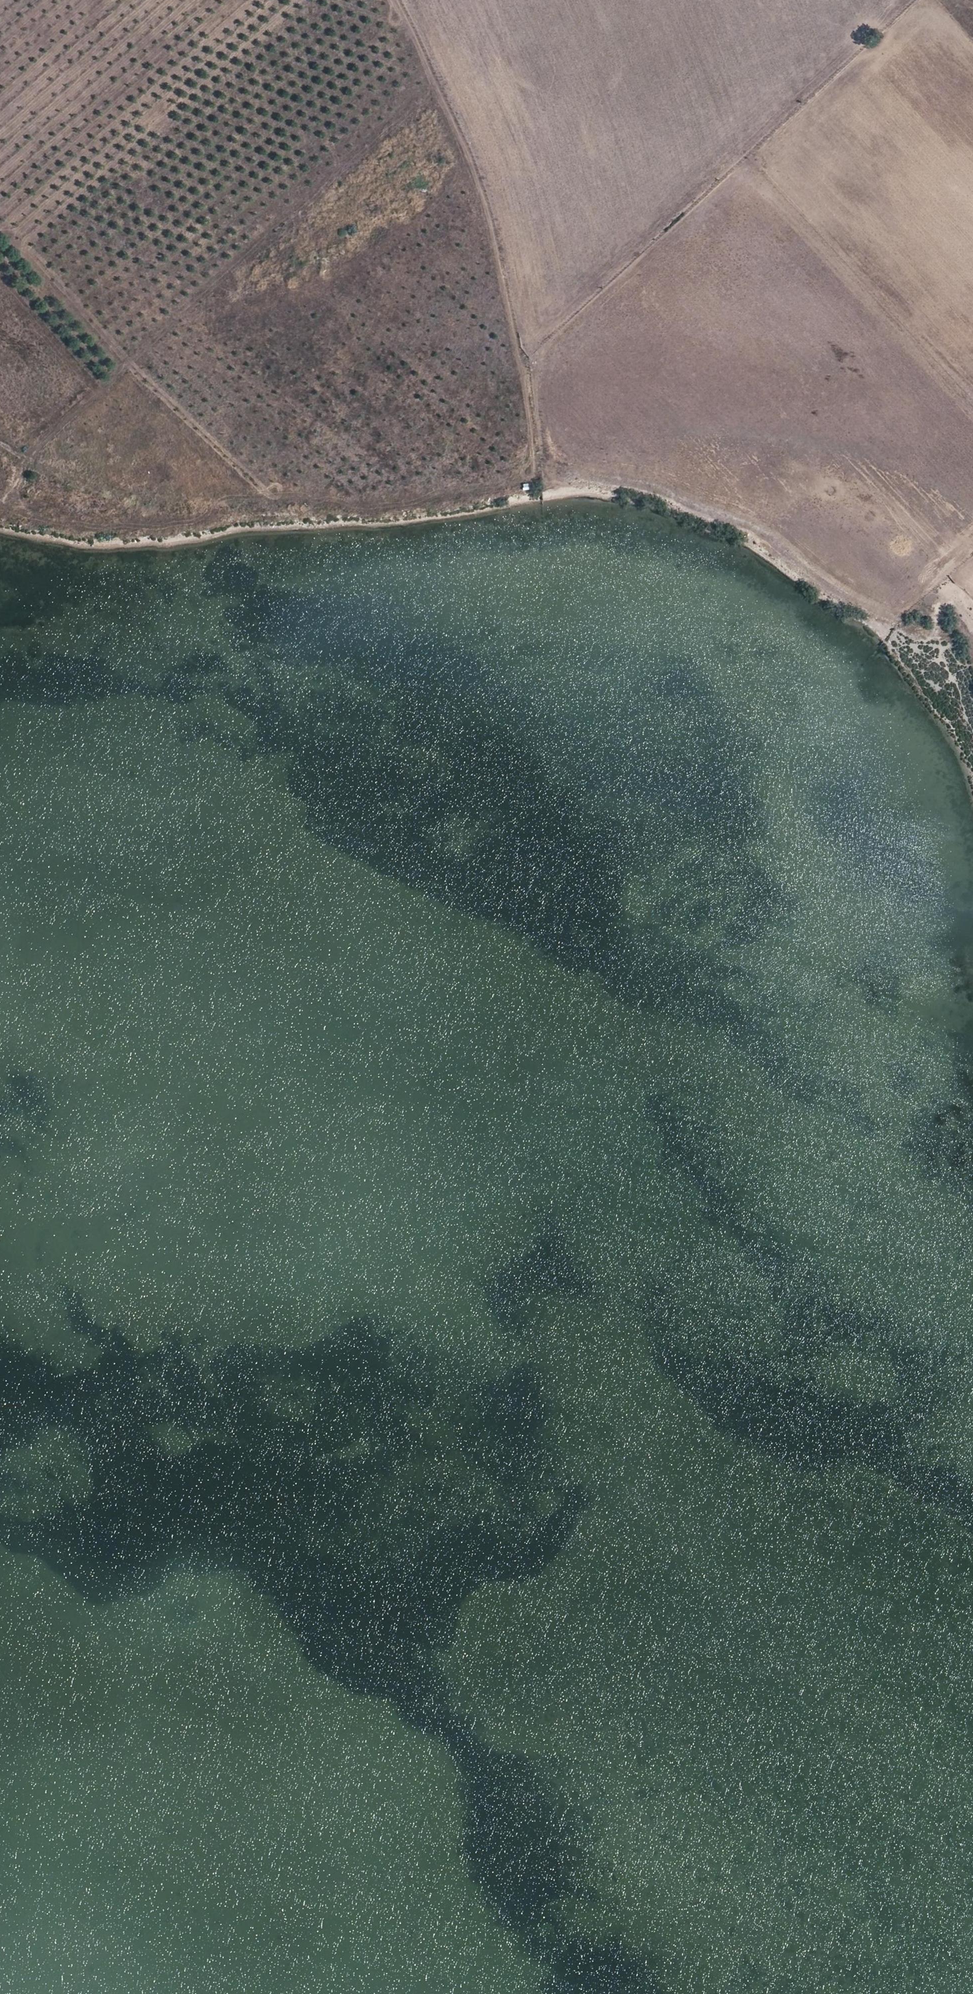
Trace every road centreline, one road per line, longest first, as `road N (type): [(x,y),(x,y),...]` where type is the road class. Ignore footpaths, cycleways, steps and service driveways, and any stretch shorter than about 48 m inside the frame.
road 1 (track): [(972,555),(900,609),(830,587),(772,538),(656,493),(594,474),(526,468),(514,304),(483,191),(400,0)]

